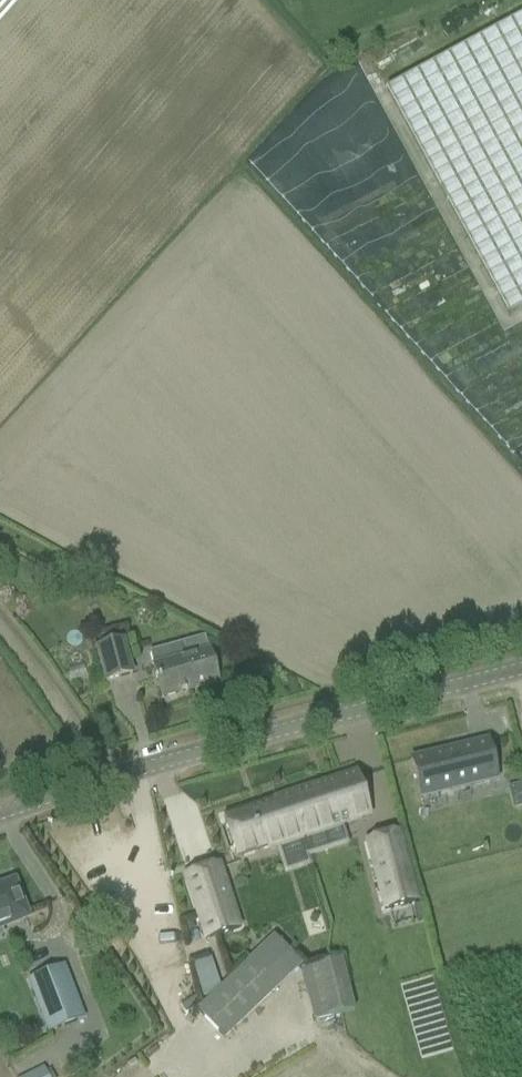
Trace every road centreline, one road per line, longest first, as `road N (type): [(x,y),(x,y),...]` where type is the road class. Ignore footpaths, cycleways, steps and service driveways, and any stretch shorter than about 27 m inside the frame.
road 1 (unclassified): [(521,665),(0,809)]

